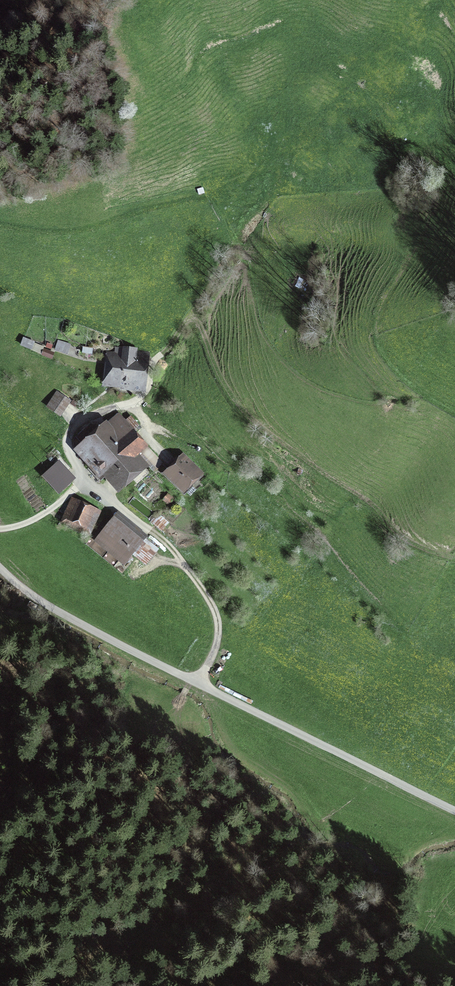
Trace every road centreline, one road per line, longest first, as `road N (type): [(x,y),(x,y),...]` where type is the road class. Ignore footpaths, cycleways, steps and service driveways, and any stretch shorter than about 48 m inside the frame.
road 1 (unclassified): [(454,812),(44,604),(0,567)]
road 2 (track): [(0,529),(92,486),(67,449),(71,430),(85,416),(128,406),(167,458)]
road 3 (track): [(198,683),(215,650),(214,609),(165,543),(92,486)]

